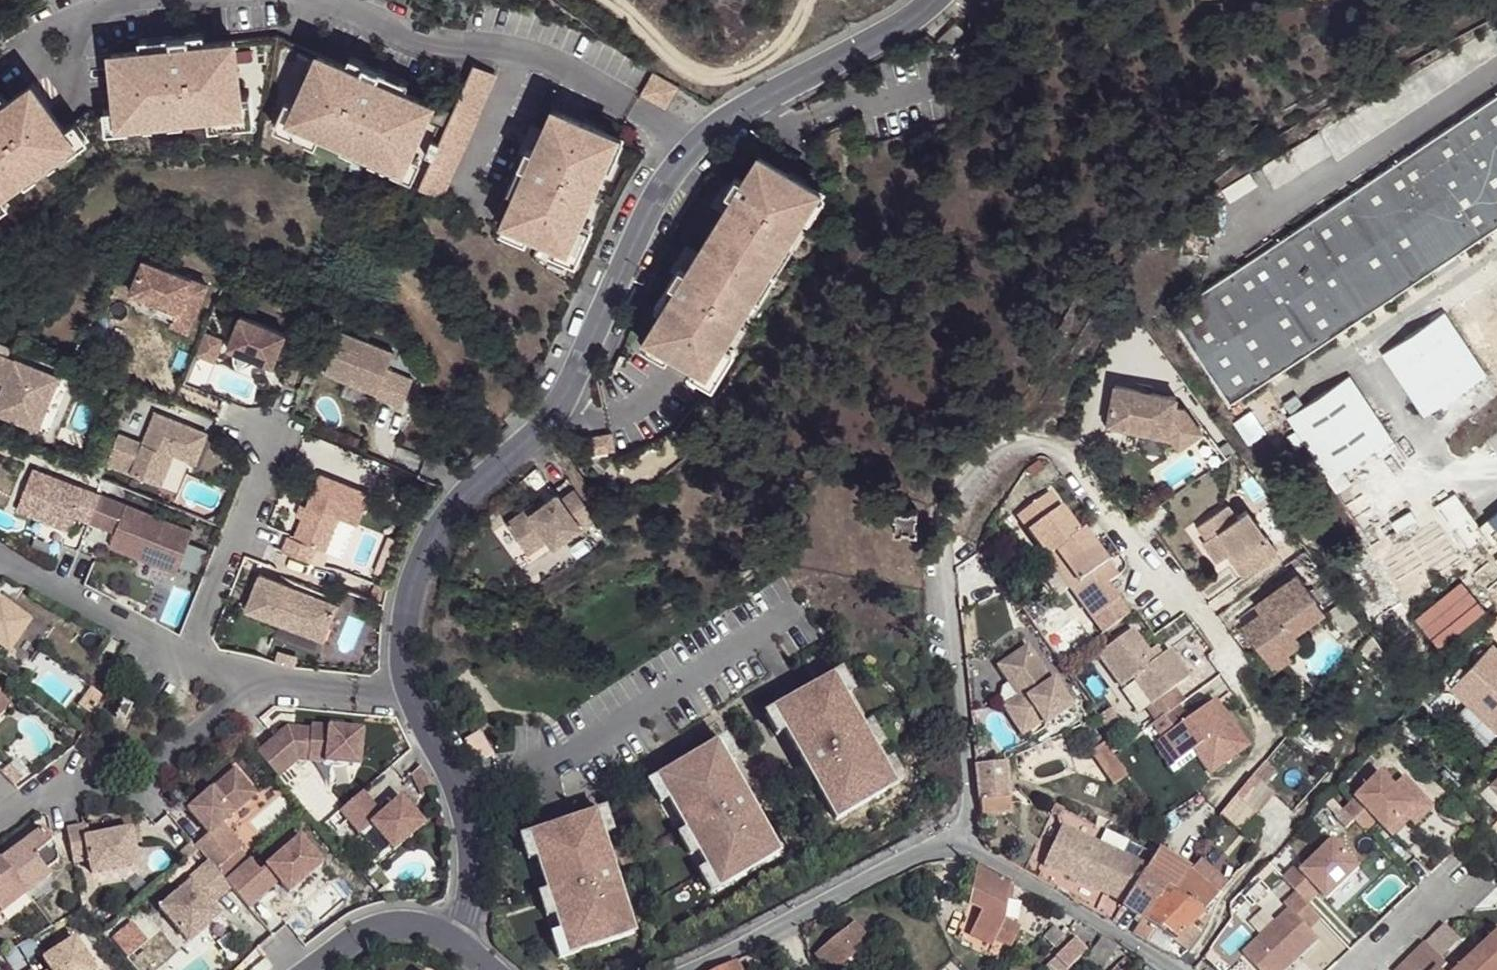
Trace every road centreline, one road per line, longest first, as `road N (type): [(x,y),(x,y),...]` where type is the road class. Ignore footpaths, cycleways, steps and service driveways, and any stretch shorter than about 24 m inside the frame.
road 1 (residential): [(695,145),(656,196),(570,387),(468,492),(420,571),(403,659),(467,822),(472,880),(459,946)]
road 2 (residential): [(956,847),(970,781),(949,541),(977,483),(1017,445)]
road 3 (residential): [(686,969),(907,858),(956,847)]
road 4 (residential): [(695,145),(739,111),(930,0)]
road 5 (track): [(806,0),(776,50),(748,70),(715,77),(667,50),(616,0)]
road 6 (residential): [(1174,969),(956,847)]
road 7 (residential): [(459,946),(414,925),(384,925),(307,969)]

